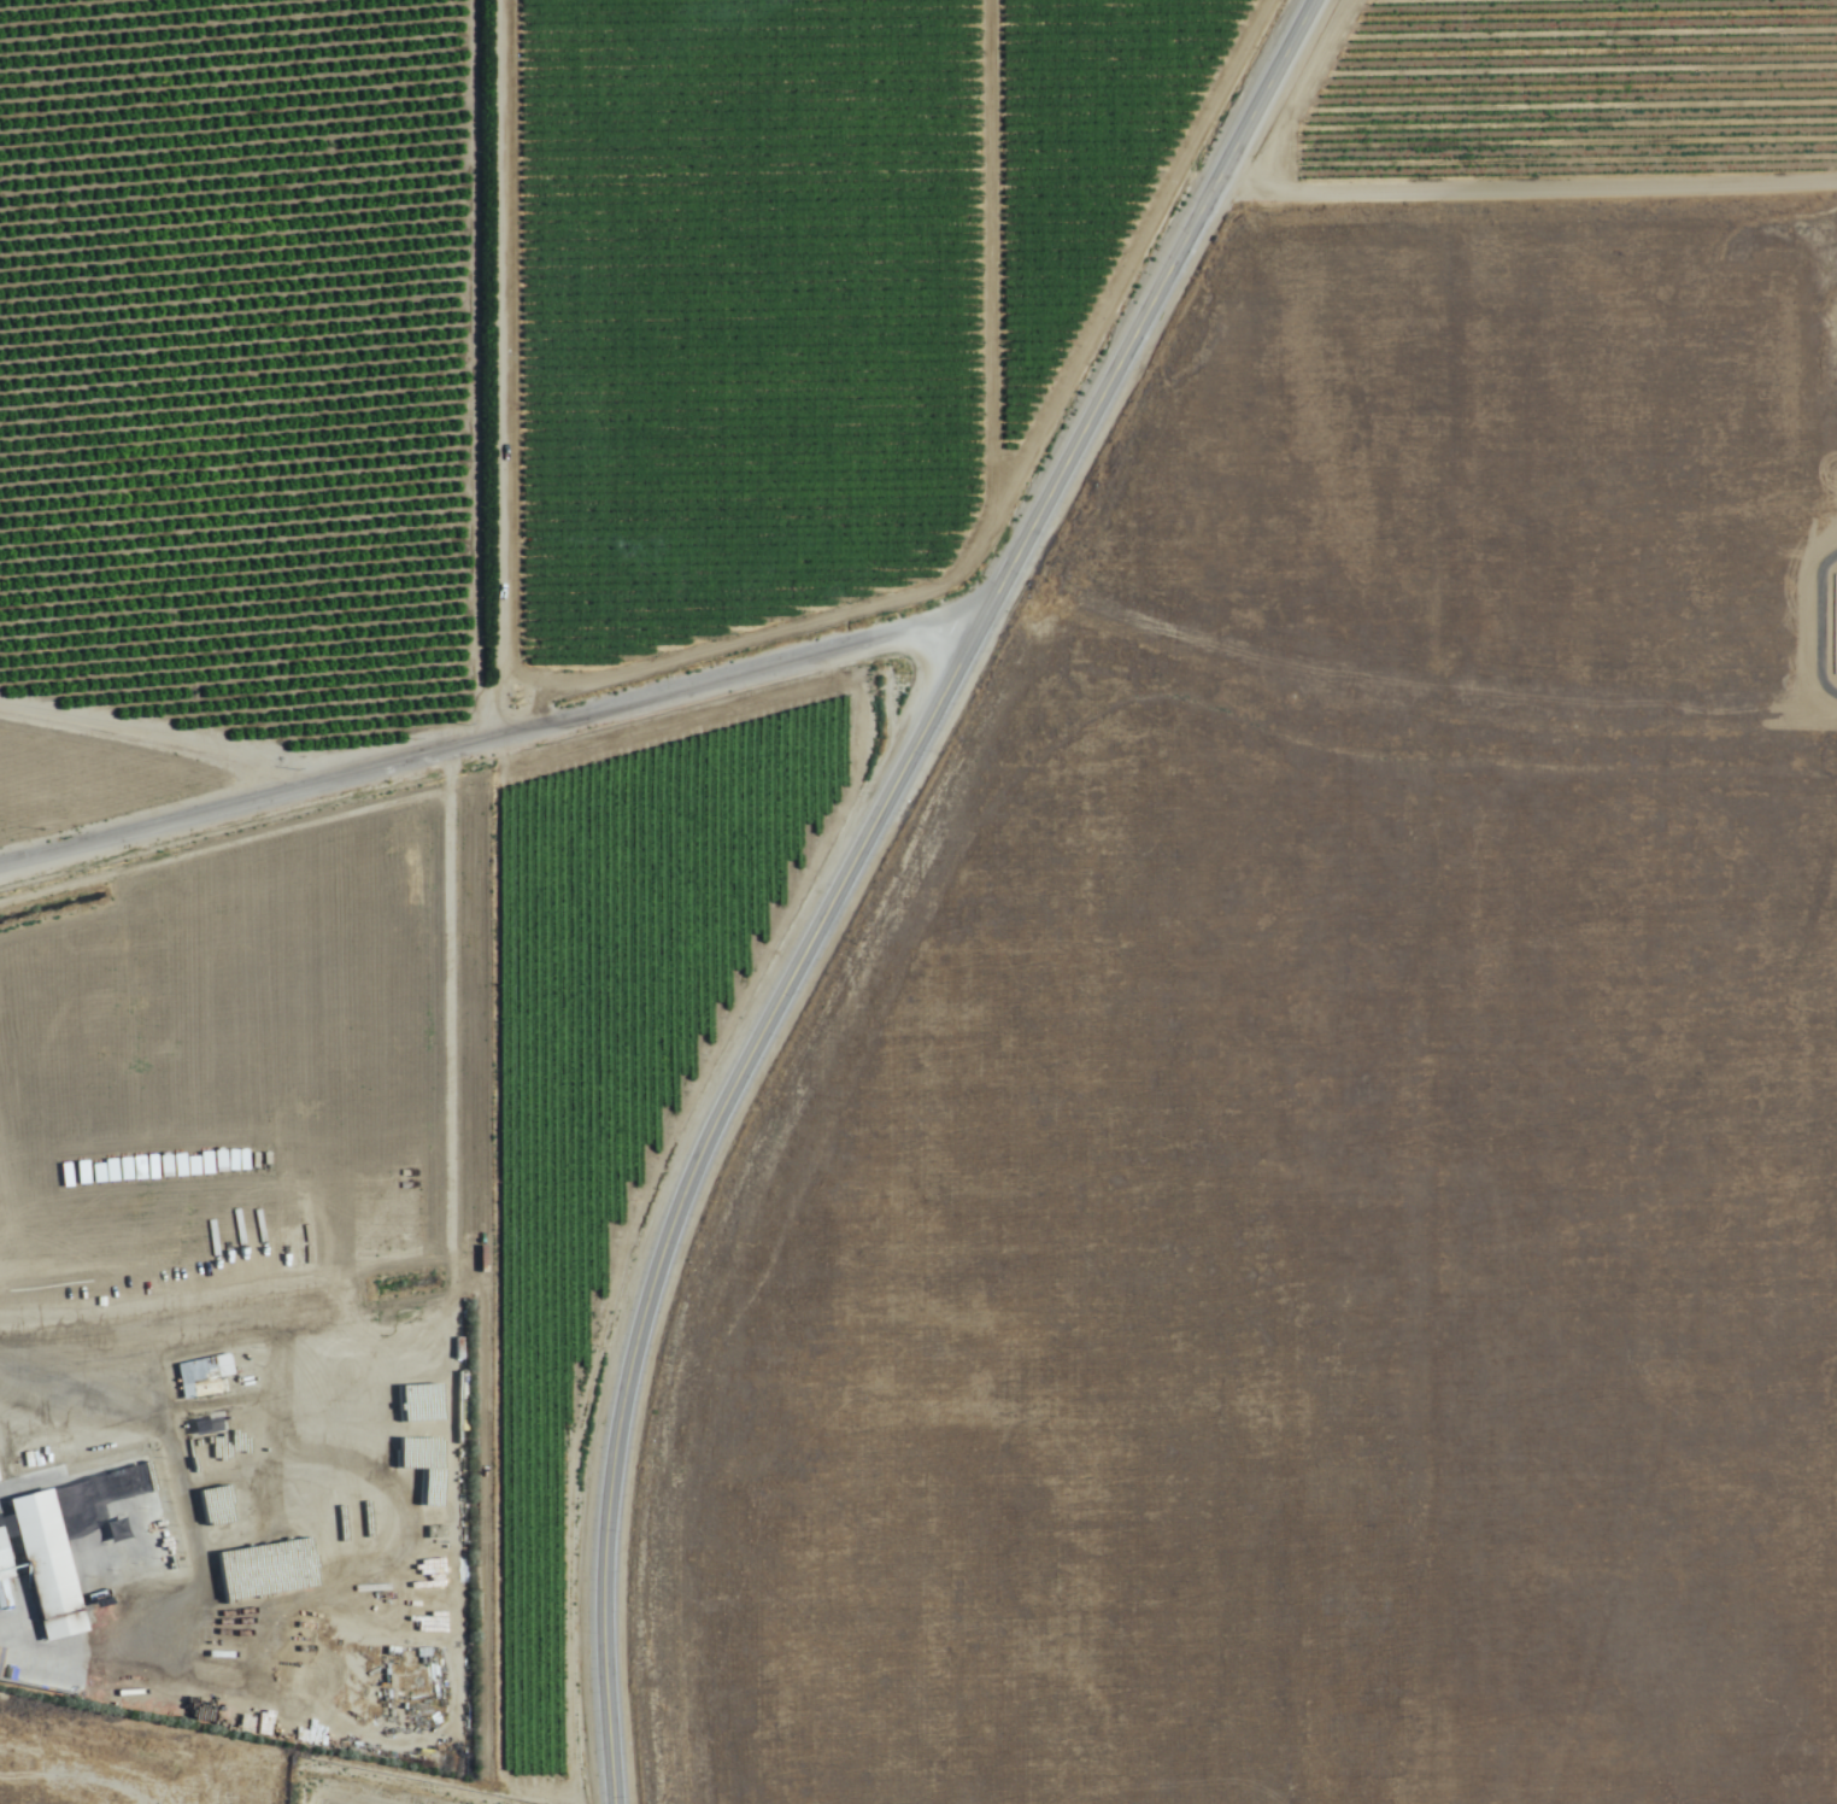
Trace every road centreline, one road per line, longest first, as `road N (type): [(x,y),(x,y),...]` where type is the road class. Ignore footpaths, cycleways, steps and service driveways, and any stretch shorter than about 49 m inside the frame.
road 1 (secondary): [(615,1803),(606,1681),(614,1483),(633,1366),(726,1106),(1318,0)]
road 2 (residential): [(0,871),(988,616)]
road 3 (residential): [(1836,236),(1193,233)]
road 4 (residential): [(486,340),(486,0)]

